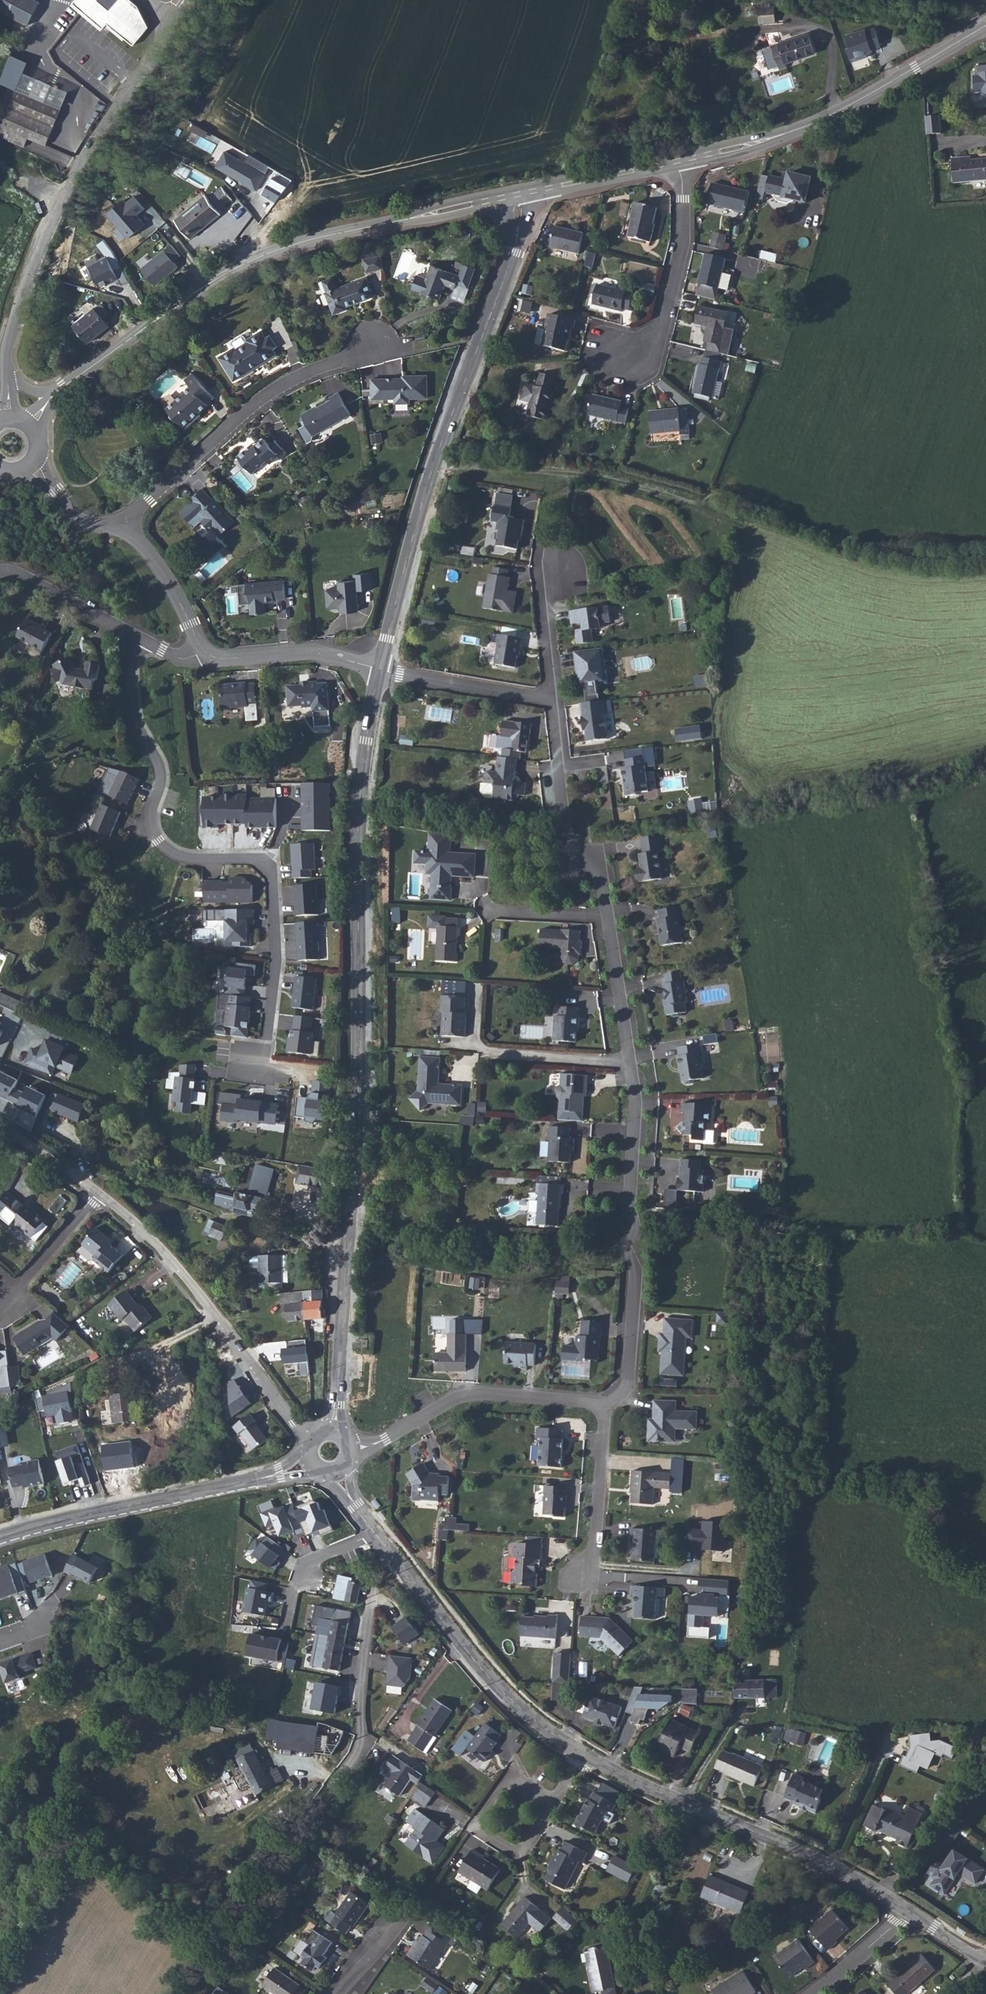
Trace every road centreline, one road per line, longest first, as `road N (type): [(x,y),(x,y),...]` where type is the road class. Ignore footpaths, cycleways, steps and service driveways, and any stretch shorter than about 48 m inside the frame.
road 1 (residential): [(381,670),(360,802),(361,1114),(333,1430)]
road 2 (residential): [(552,698),(565,831),(571,853),(595,868),(604,889),(636,1100),(628,1389),(606,1406)]
road 3 (residential): [(139,639),(131,671),(136,722),(162,778),(151,812),(158,841),(194,859),(254,859),(273,875),(277,954),(267,1041),(248,1067)]
road 4 (residential): [(521,195),(515,251),(434,468),(381,670)]
road 5 (secondary): [(71,382),(163,310),(251,259),(331,233),(521,195)]
road 6 (unclassified): [(147,0),(167,26),(162,46),(74,168),(27,266),(4,374)]
road 7 (residential): [(583,1752),(816,1859),(907,1912)]
road 8 (secondary): [(676,162),(777,139),(985,26)]
road 9 (residential): [(313,1436),(170,1259),(96,1190)]
road 10 (residential): [(0,1537),(280,1474),(310,1461)]
road 11 (residential): [(119,526),(275,390),(355,358),(373,342)]
road 12 (residential): [(374,1532),(480,1667),(583,1752)]
road 13 (track): [(434,468),(608,479),(722,502)]
road 14 (residential): [(606,1406),(470,1394),(351,1449)]
road 15 (residential): [(615,353),(640,354),(660,333),(685,216),(676,162)]
road 16 (residential): [(381,670),(320,655),(229,659),(205,650)]
road 17 (residential): [(555,1803),(519,1856),(476,1829),(511,1775)]
road 18 (residential): [(606,1406),(595,1557),(581,1578)]
road 19 (residential): [(381,670),(552,698)]
road 20 (secondary): [(521,195),(676,162)]
road 21 (residential): [(0,572),(139,639)]
road 22 (residential): [(205,650),(149,554),(119,526)]
road 23 (residential): [(562,565),(539,585),(552,698)]
road 24 (residential): [(7,1303),(96,1190)]
road 25 (residential): [(374,1532),(301,1564),(290,1608)]
road 26 (residential): [(812,1993),(907,1912)]

